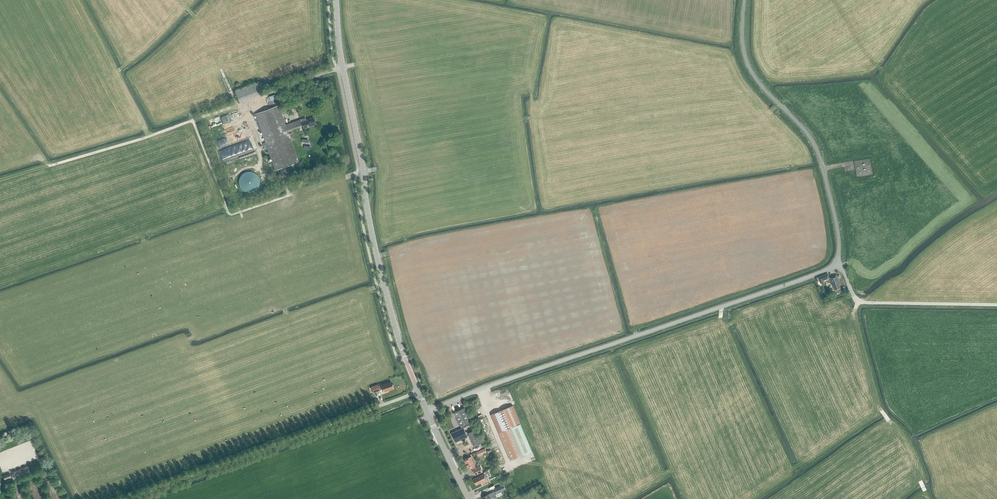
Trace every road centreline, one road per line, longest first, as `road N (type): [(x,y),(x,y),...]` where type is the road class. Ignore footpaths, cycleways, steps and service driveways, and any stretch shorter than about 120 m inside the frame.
road 1 (unclassified): [(427,411),(836,263)]
road 2 (secondary): [(427,411),(377,257),(336,0)]
road 3 (unclassified): [(836,263),(839,234),(819,153),(751,70),(744,0)]
road 4 (track): [(243,105),(49,167)]
road 5 (unclassified): [(996,305),(860,302),(836,263)]

